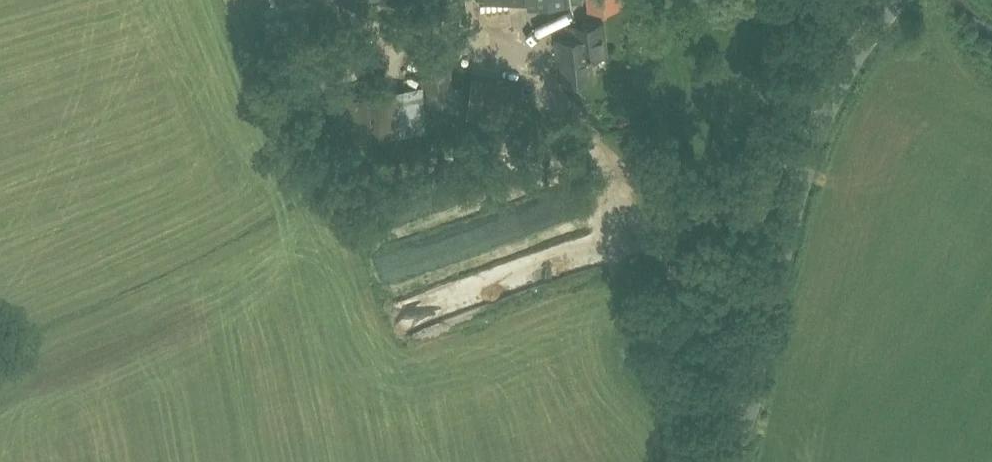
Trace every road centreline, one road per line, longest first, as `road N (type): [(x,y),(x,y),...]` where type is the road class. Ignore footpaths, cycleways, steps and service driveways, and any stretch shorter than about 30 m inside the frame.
road 1 (unclassified): [(732,461),(796,188),(859,45),(896,0)]

